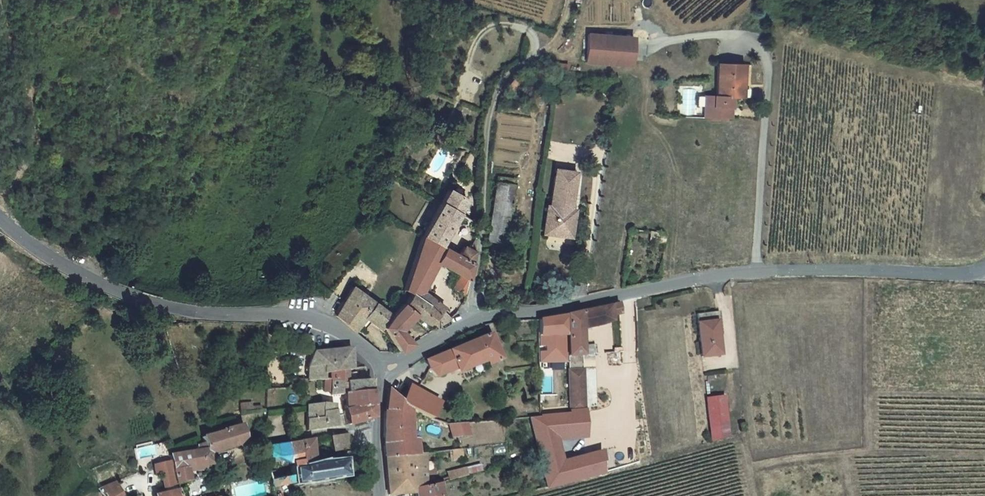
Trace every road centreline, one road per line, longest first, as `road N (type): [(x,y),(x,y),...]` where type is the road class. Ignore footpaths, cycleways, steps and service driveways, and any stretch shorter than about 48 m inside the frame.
road 1 (tertiary): [(984,272),(700,278),(469,323),(390,368)]
road 2 (tertiary): [(390,368),(315,319),(143,300),(84,275),(0,218)]
road 3 (track): [(469,323),(488,112),(504,74),(537,54)]
road 4 (track): [(0,199),(29,154),(31,126),(0,5)]
road 5 (tertiary): [(390,368),(376,394),(379,495)]

